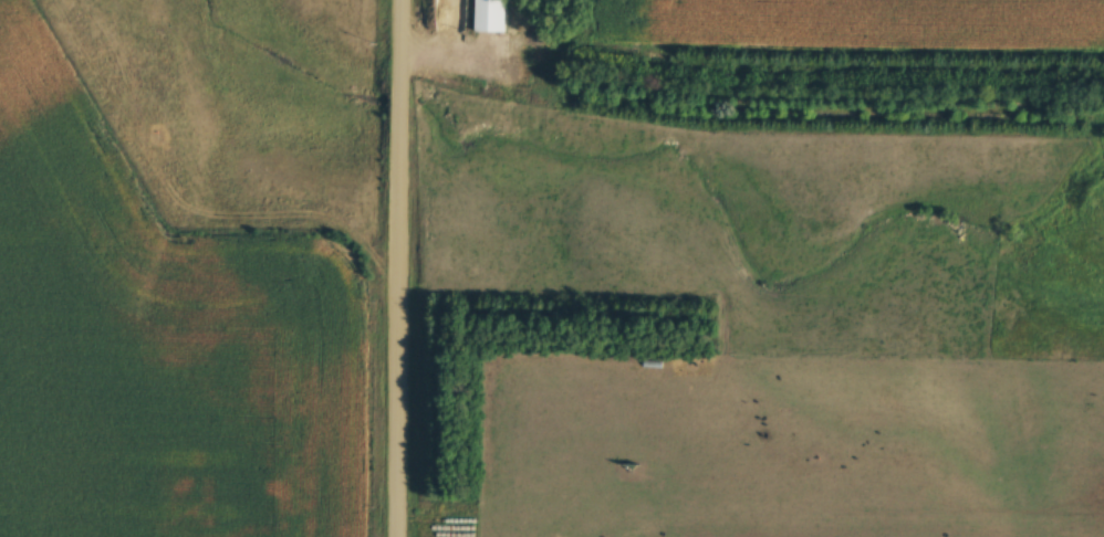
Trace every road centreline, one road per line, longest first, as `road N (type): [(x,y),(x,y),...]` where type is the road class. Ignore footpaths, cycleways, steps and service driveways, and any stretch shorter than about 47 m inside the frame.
road 1 (residential): [(394,536),(398,0)]

